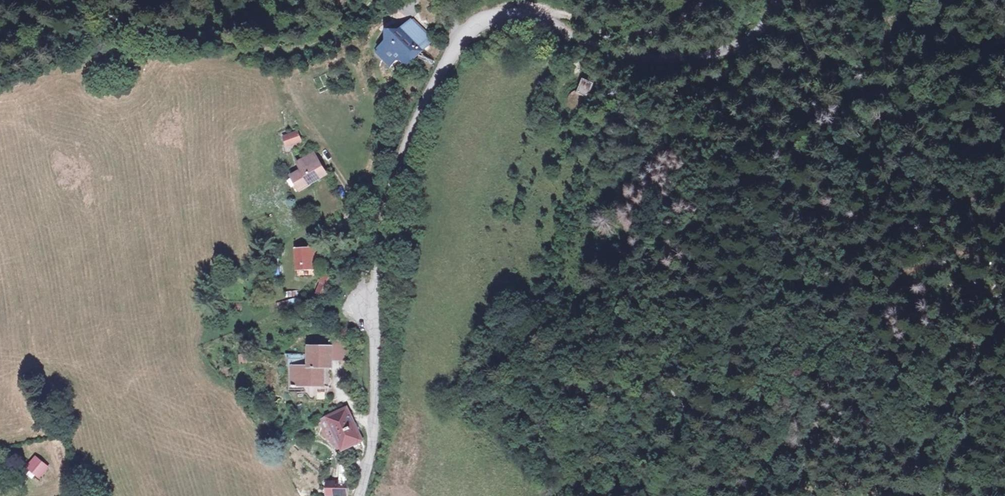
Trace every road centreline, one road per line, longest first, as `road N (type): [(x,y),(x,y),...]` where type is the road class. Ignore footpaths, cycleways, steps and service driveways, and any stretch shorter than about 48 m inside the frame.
road 1 (unclassified): [(359,495),(369,462),(373,308),(408,142),(441,70),(475,23),(530,14)]
road 2 (unclassified): [(772,0),(731,49),(676,58),(639,55),(530,14)]
road 3 (track): [(707,0),(694,18),(650,33),(566,9),(530,14)]

